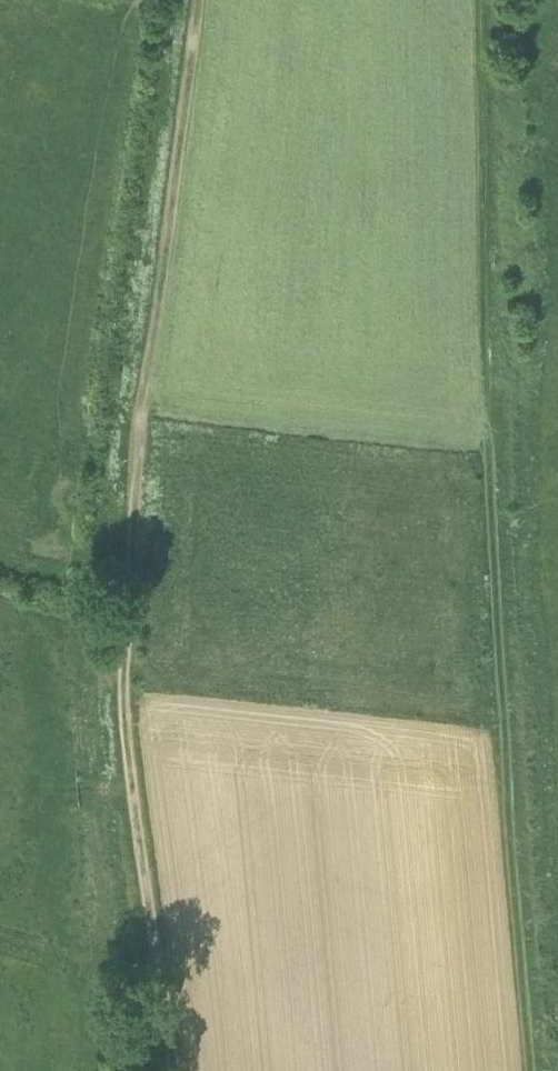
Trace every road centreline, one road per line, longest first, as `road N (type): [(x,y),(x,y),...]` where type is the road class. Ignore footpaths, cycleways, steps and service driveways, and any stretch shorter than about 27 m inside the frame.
road 1 (track): [(204,0),(135,621),(131,730),(167,1070)]
road 2 (track): [(501,0),(489,363),(510,726),(542,1070)]

